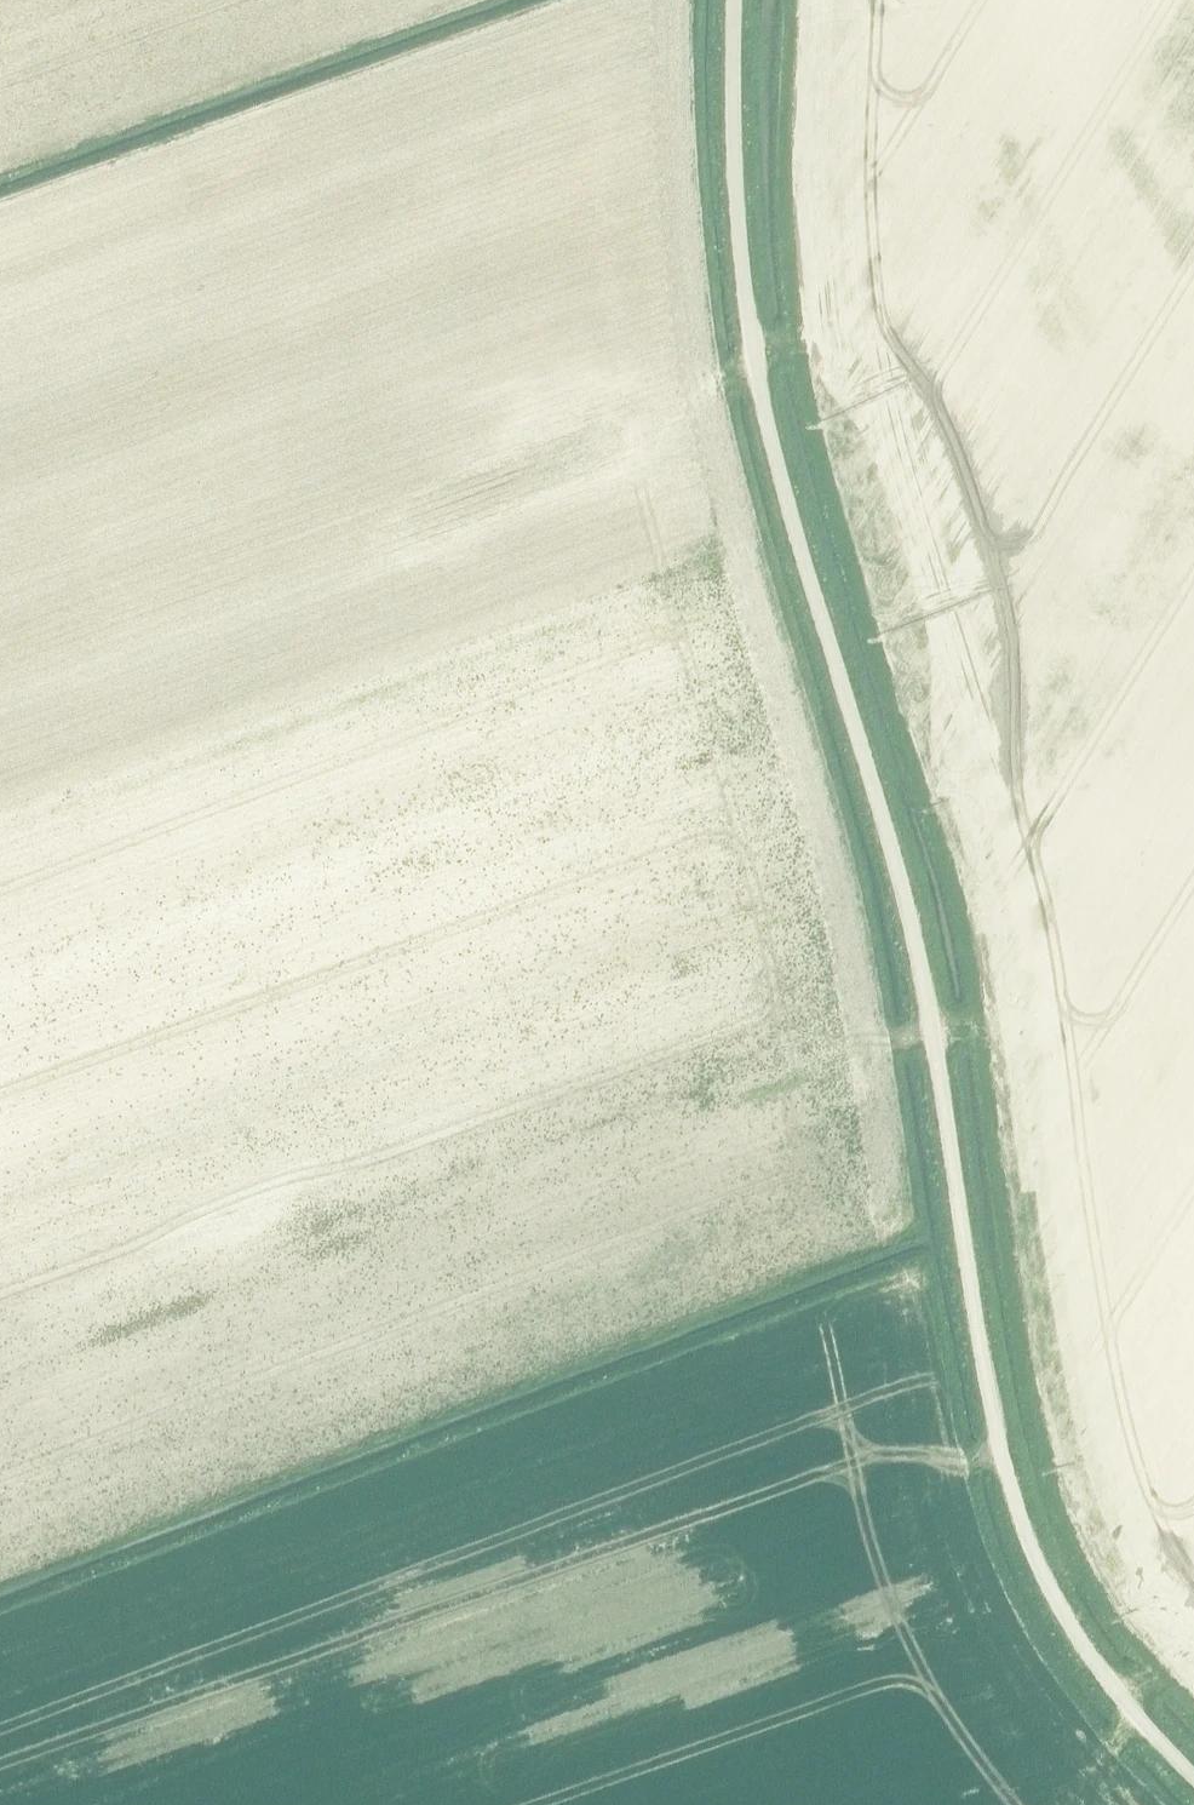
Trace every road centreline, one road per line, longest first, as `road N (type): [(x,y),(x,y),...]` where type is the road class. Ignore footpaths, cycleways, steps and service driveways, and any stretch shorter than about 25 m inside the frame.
road 1 (unclassified): [(1193,1734),(1162,1703),(1041,1523),(969,1268),(911,835),(784,455),(724,131),(723,0)]

